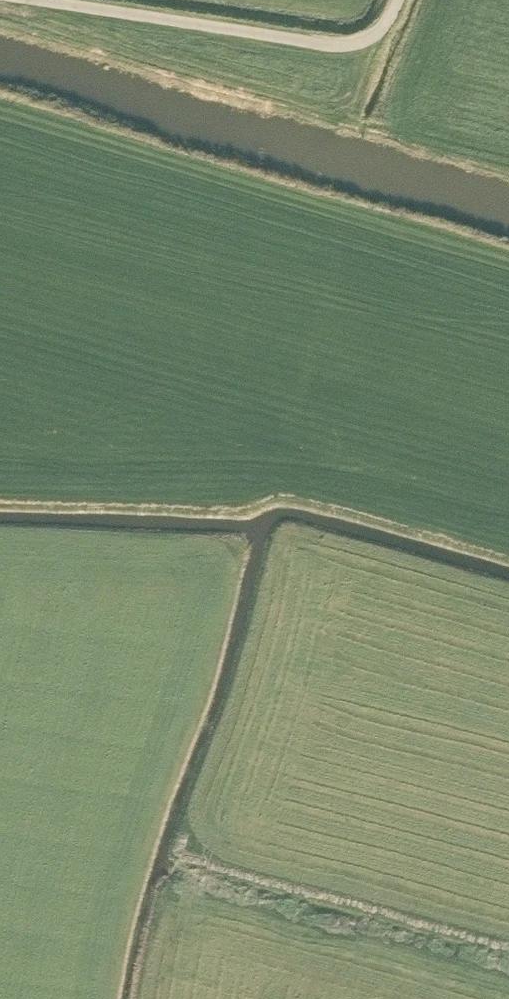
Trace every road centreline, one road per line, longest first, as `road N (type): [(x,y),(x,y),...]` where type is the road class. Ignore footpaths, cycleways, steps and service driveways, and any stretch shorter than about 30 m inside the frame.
road 1 (track): [(398,0),(381,29),(337,44),(42,0)]

